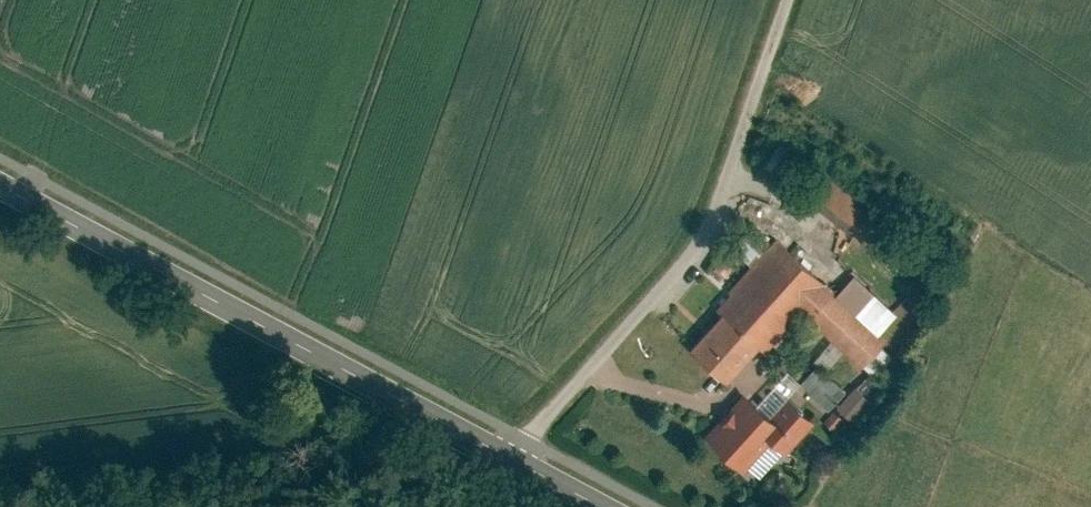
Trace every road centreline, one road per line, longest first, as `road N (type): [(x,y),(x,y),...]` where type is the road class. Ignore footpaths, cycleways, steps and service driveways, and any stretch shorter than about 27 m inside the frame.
road 1 (tertiary): [(515,458),(0,187)]
road 2 (residential): [(515,458),(716,229),(789,0)]

